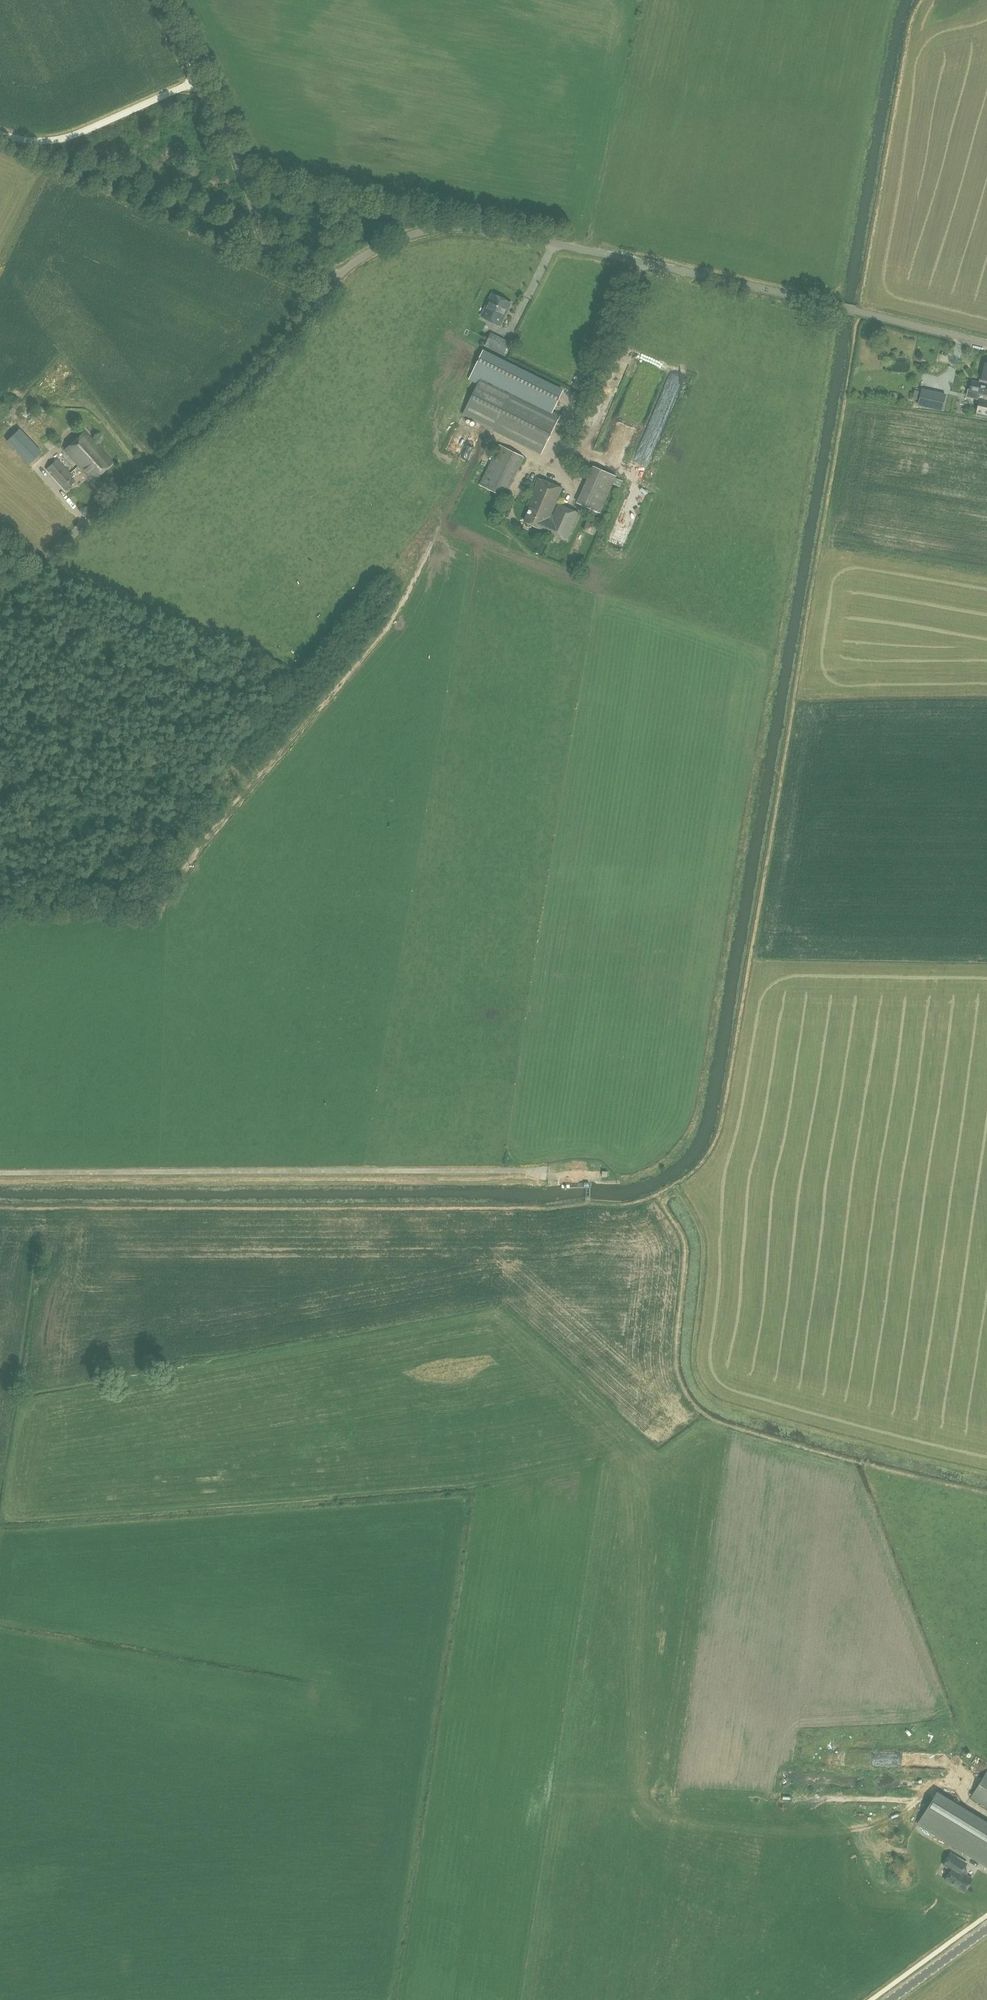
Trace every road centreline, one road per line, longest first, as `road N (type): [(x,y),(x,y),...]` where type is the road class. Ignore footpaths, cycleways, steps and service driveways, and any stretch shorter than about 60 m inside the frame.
road 1 (unclassified): [(986,343),(467,225),(414,233),(327,280)]
road 2 (unclassified): [(0,599),(243,386),(327,280)]
road 3 (unclassified): [(327,280),(263,243),(249,221),(200,79)]
road 4 (unclassified): [(200,79),(63,139),(41,141),(0,125)]

